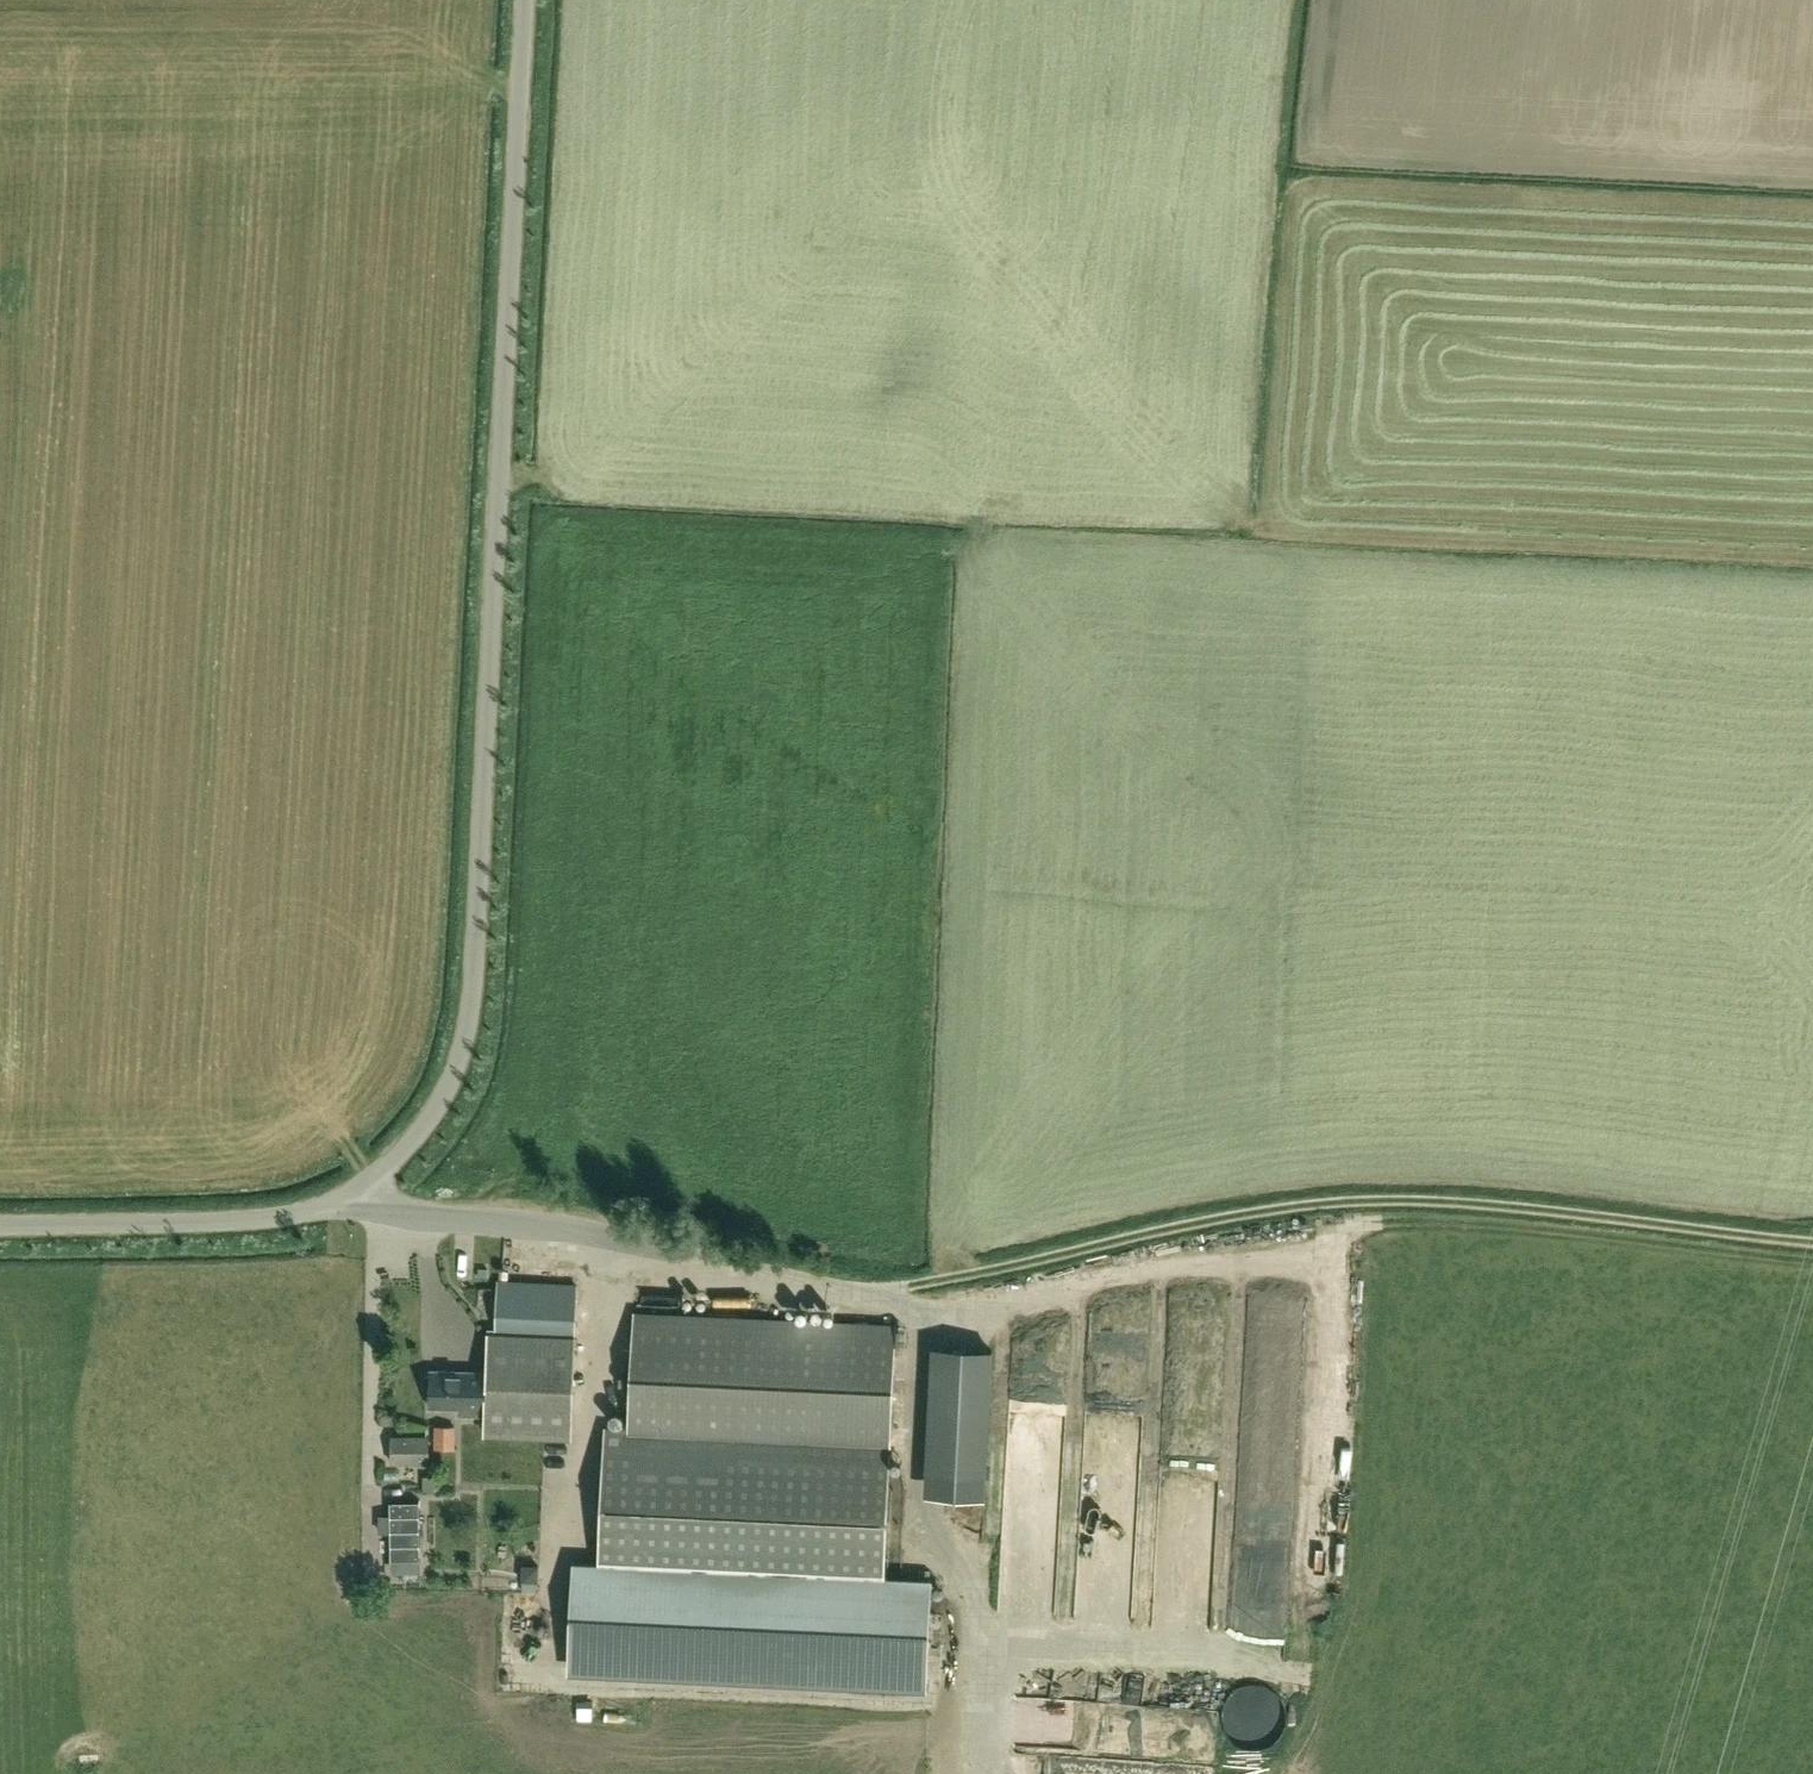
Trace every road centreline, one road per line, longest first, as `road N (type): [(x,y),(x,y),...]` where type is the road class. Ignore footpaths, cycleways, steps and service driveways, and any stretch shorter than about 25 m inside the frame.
road 1 (unclassified): [(311,1213),(376,1195),(421,1152),(456,1094),(481,1019),(530,0)]
road 2 (unclassified): [(311,1213),(0,1229)]

